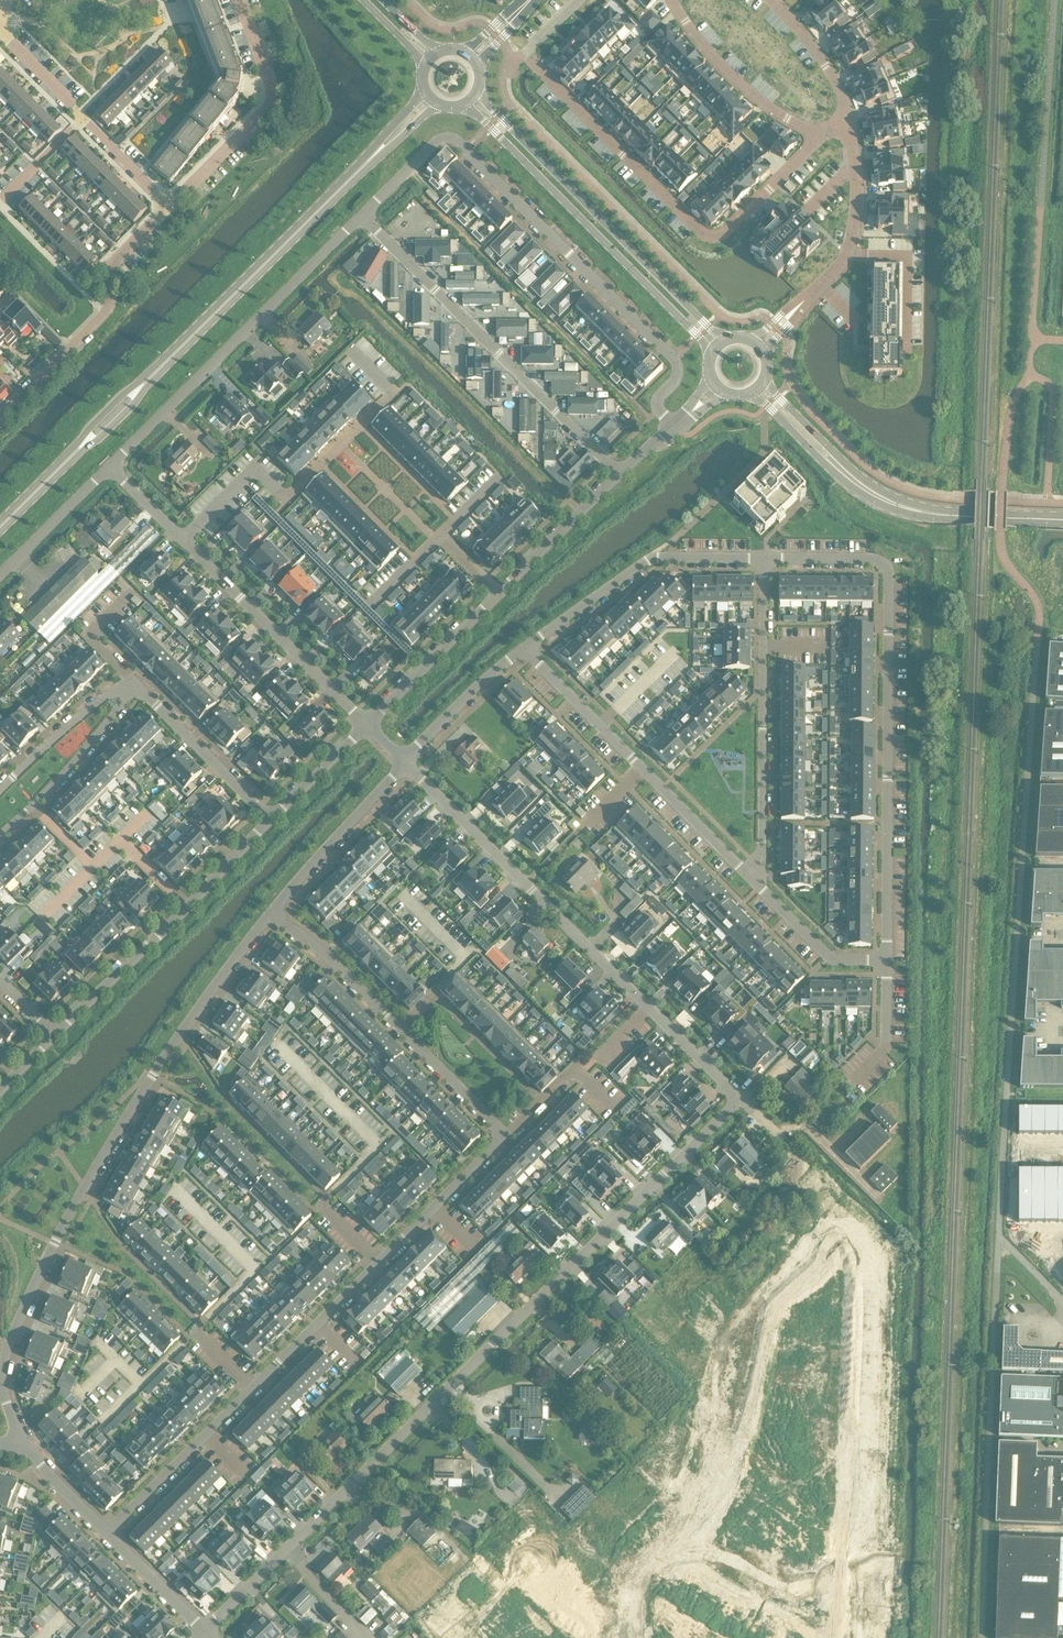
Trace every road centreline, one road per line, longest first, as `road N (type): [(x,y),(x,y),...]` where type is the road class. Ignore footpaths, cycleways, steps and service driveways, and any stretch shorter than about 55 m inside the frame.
road 1 (residential): [(204,1631),(737,1098)]
road 2 (residential): [(270,914),(181,1033),(54,1242),(3,1368),(22,1439)]
road 3 (residential): [(670,1530),(734,1561),(862,1584),(874,1262),(862,1233),(831,1220)]
road 4 (residential): [(765,561),(878,560),(887,568),(887,962)]
road 5 (residential): [(737,1098),(405,763)]
road 6 (residential): [(672,429),(658,401),(674,383),(675,360),(460,145),(440,142),(393,186)]
road 7 (residential): [(524,54),(707,236),(726,232),(822,133)]
road 8 (residential): [(619,474),(364,216)]
road 9 (residential): [(110,466),(364,216)]
road 10 (residential): [(831,1220),(745,1328),(695,1498),(670,1530)]
road 11 (secondary): [(723,342),(477,90)]
road 12 (secondary): [(463,105),(712,353)]
road 13 (residential): [(507,1136),(329,957),(270,914)]
road 14 (residential): [(765,561),(762,866),(751,878)]
road 15 (secondary): [(145,383),(366,163)]
road 16 (residential): [(274,821),(55,1035)]
road 17 (residential): [(392,393),(292,495),(254,472),(184,540)]
road 18 (residential): [(0,420),(106,314),(112,266),(169,208)]
road 19 (residential): [(524,649),(646,562),(765,561)]
road 20 (residential): [(368,727),(184,540)]
road 21 (residential): [(169,208),(272,99),(239,0)]
road 22 (secondary): [(1062,520),(922,512),(851,479)]
road 23 (residential): [(600,727),(751,878)]
road 24 (residential): [(0,839),(90,748),(138,684)]
road 25 (residential): [(108,1532),(252,1389)]
road 26 (residential): [(405,763),(270,914)]
road 27 (residential): [(801,299),(849,247),(854,228),(855,141),(837,124)]
road 28 (residential): [(674,0),(750,91),(822,133)]
road 29 (residential): [(138,684),(274,821)]
road 30 (residential): [(500,594),(368,727)]
road 31 (residential): [(379,1264),(507,1136)]
road 32 (residential): [(252,1389),(379,1264)]
road 33 (residential): [(138,684),(73,722),(0,789)]
road 34 (residential): [(751,878),(833,959),(887,962)]
road 35 (residential): [(619,474),(500,594)]
road 36 (residential): [(402,761),(524,649)]
road 37 (residential): [(737,1098),(823,1183),(831,1220)]
road 38 (residential): [(0,575),(110,466)]
road 39 (residential): [(837,124),(842,100),(825,64),(769,0)]
road 40 (residential): [(108,1532),(204,1631)]
road 41 (residential): [(368,727),(274,821)]
road 42 (secondary): [(752,392),(851,479)]
road 43 (secondary): [(851,479),(762,382)]
road 44 (residential): [(22,1439),(108,1532)]
road 45 (residential): [(3,23),(10,42),(82,120)]
road 46 (residential): [(82,120),(169,208)]

